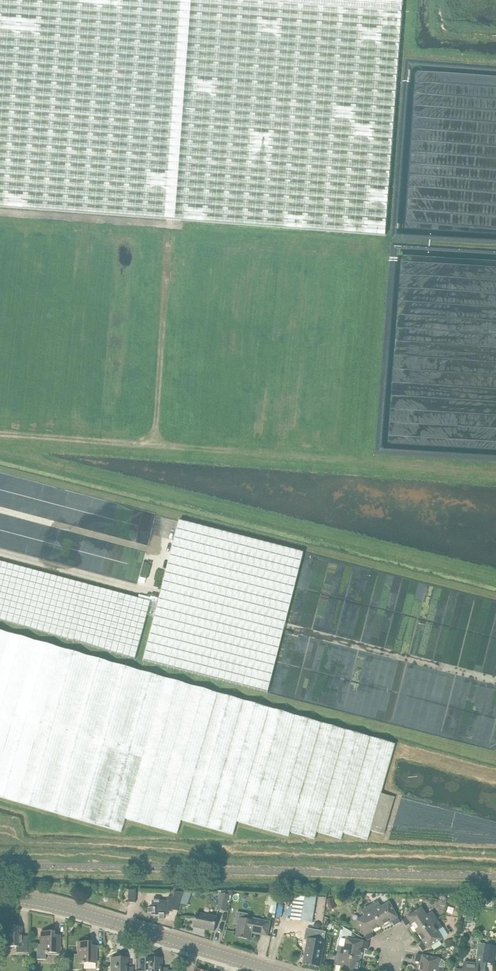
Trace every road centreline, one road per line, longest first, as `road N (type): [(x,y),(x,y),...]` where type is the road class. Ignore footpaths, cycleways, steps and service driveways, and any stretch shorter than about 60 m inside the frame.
road 1 (tertiary): [(275,970),(0,897)]

